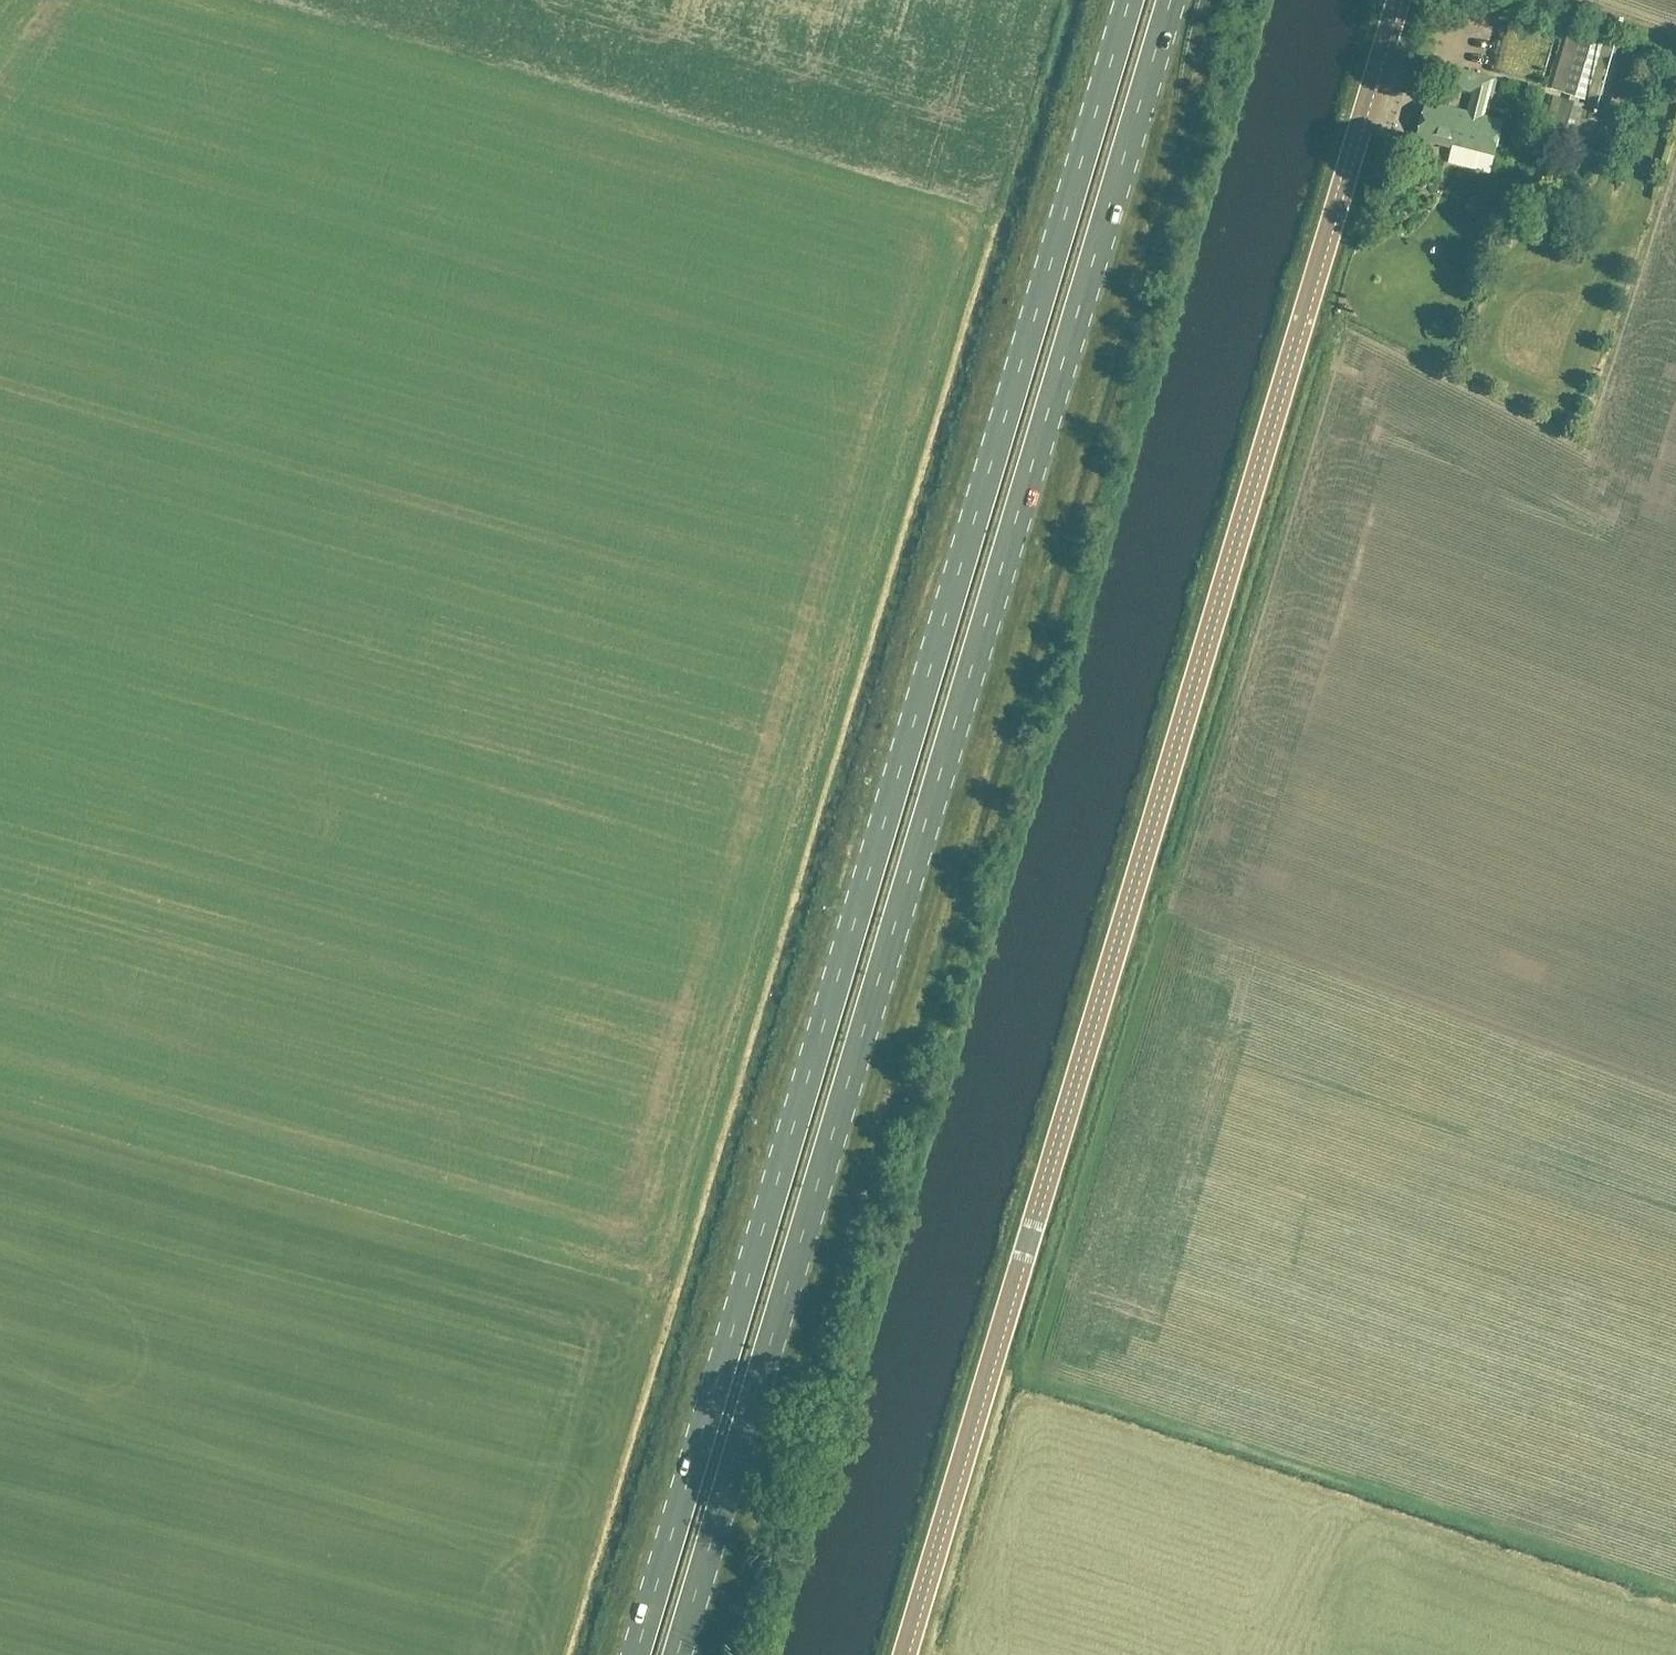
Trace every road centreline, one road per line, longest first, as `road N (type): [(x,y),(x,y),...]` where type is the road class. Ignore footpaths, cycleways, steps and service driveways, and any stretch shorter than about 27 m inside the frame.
road 1 (trunk): [(677,1654),(1173,0)]
road 2 (trunk): [(1130,0),(634,1654)]
road 3 (tertiary): [(913,1654),(1400,0)]

